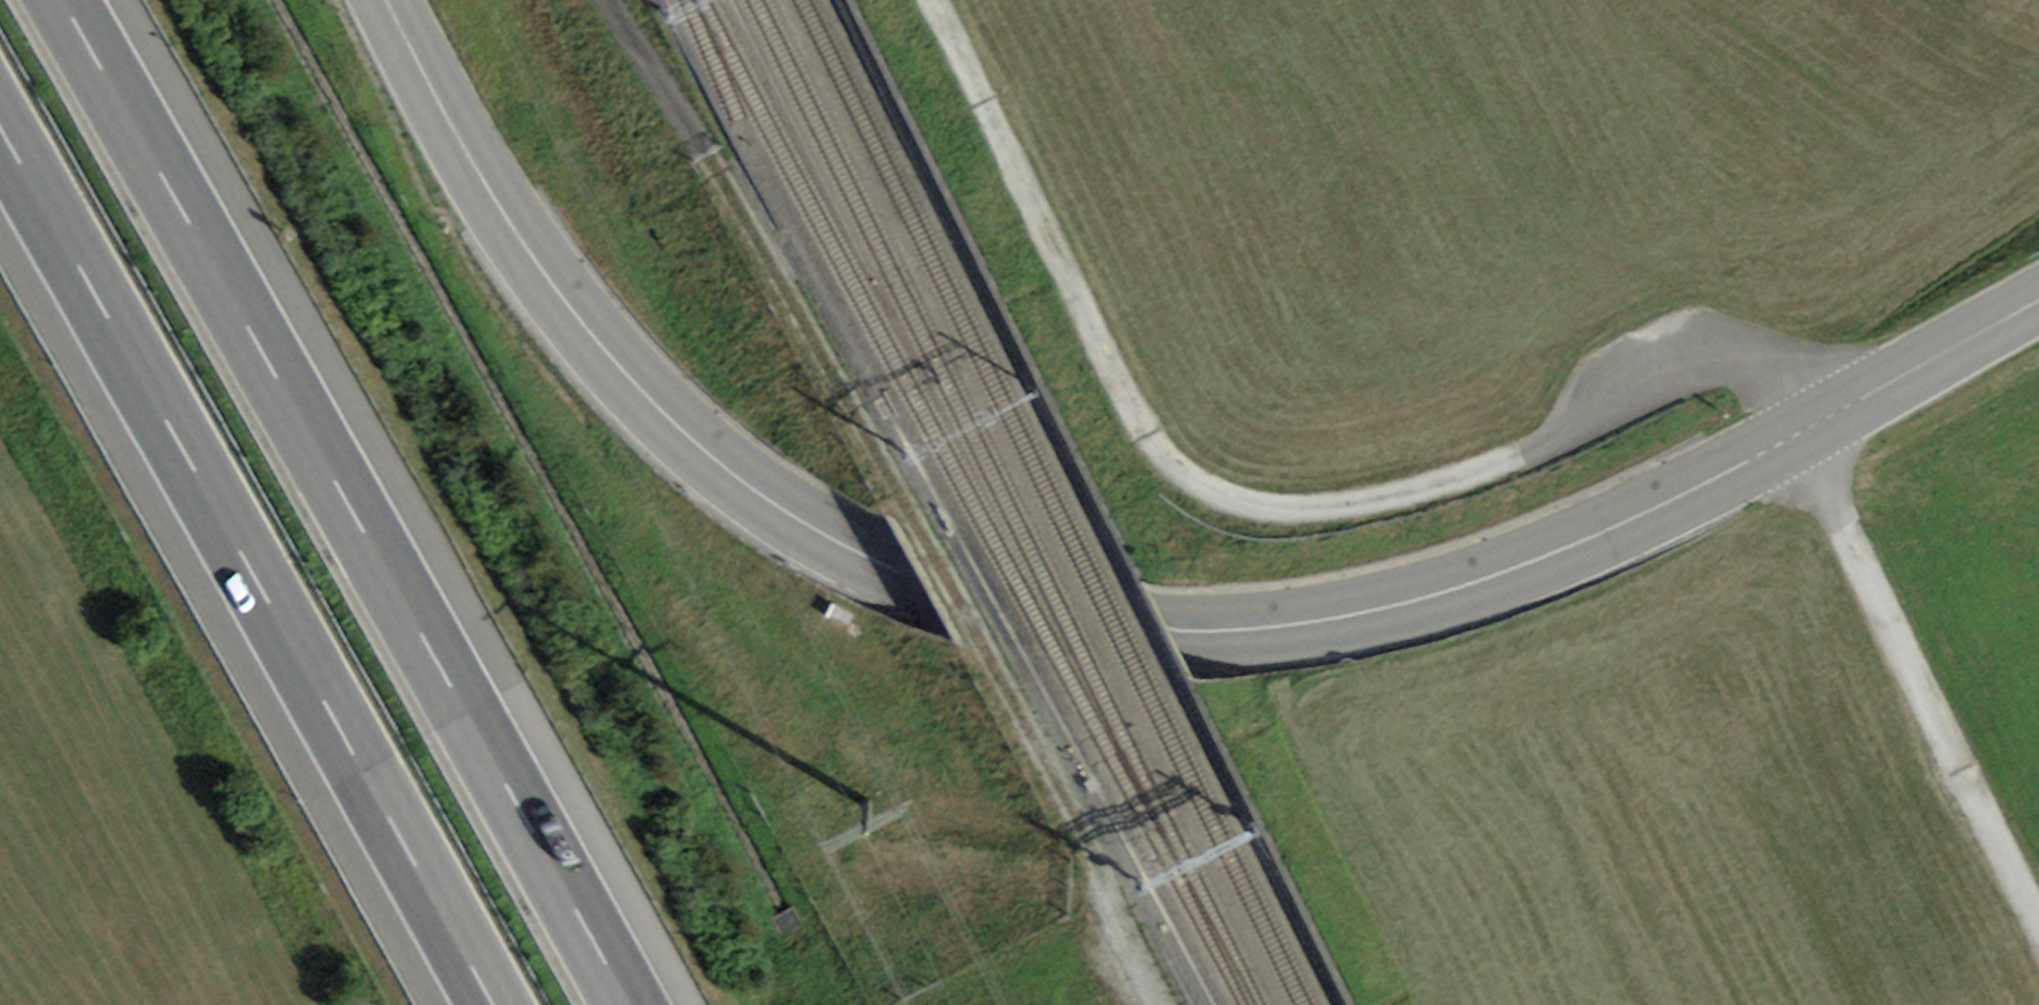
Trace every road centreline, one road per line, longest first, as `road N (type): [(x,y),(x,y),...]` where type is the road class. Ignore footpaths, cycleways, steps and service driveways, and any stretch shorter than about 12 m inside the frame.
road 1 (unclassified): [(2038,300),(1669,502),(1447,591),(1258,629),(1081,621),(921,583),(815,530),(705,453),(616,363),(535,263),(455,132),(388,0)]
road 2 (track): [(1820,422),(1767,366),(1724,360),(1554,437),(1390,492),(1299,510),(1219,501),(1154,462),(924,0)]
road 3 (motorway): [(617,1004),(49,0)]
road 4 (motorway): [(0,169),(475,1004)]
road 5 (track): [(2038,919),(1786,440)]

